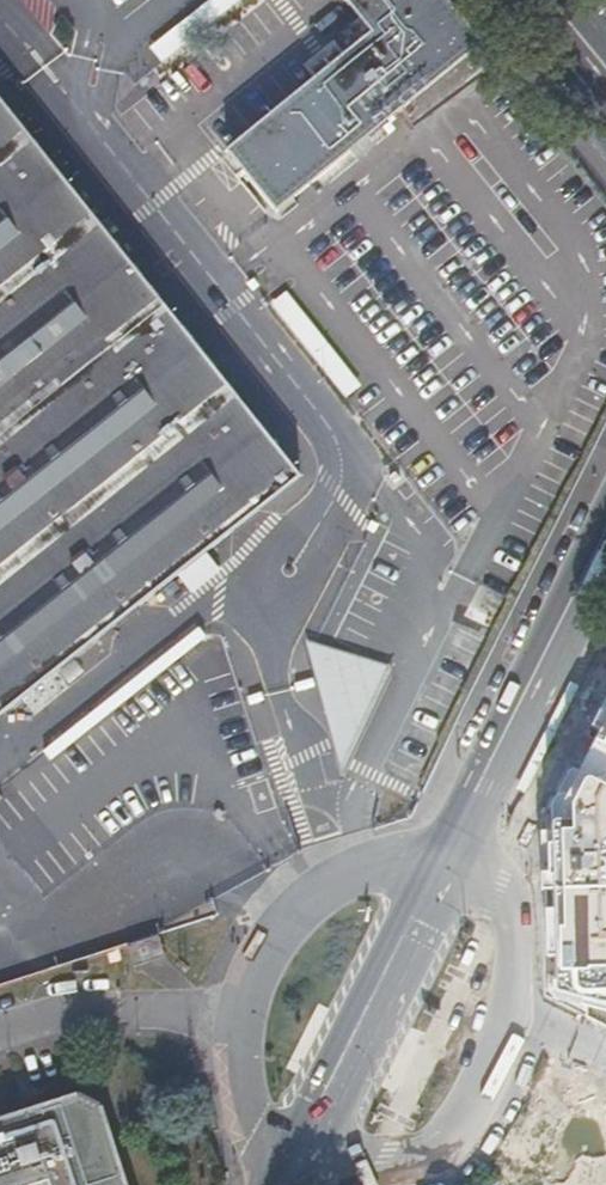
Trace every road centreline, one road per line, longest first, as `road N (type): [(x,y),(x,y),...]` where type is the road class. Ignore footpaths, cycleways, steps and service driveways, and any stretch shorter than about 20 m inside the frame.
road 1 (unclassified): [(443,863),(403,863),(338,880),(287,916),(251,970),(236,1039),(242,1083),(264,1135),(300,1153)]
road 2 (secondary): [(605,532),(443,863)]
road 3 (secondary): [(443,863),(300,1153)]
road 4 (unclassified): [(300,1153),(401,1150),(444,1133),(473,1109),(518,1013)]
road 5 (unclassified): [(518,1013),(515,935),(503,909),(489,889),(443,863)]
road 6 (secondary): [(524,0),(605,101)]

